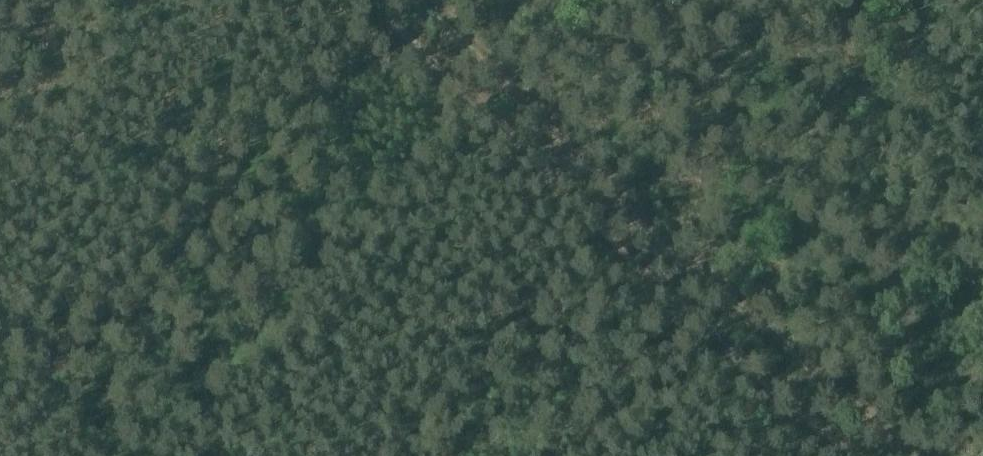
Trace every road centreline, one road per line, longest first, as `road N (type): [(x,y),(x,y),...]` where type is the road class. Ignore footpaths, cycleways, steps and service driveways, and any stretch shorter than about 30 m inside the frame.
road 1 (track): [(423,0),(912,455)]

